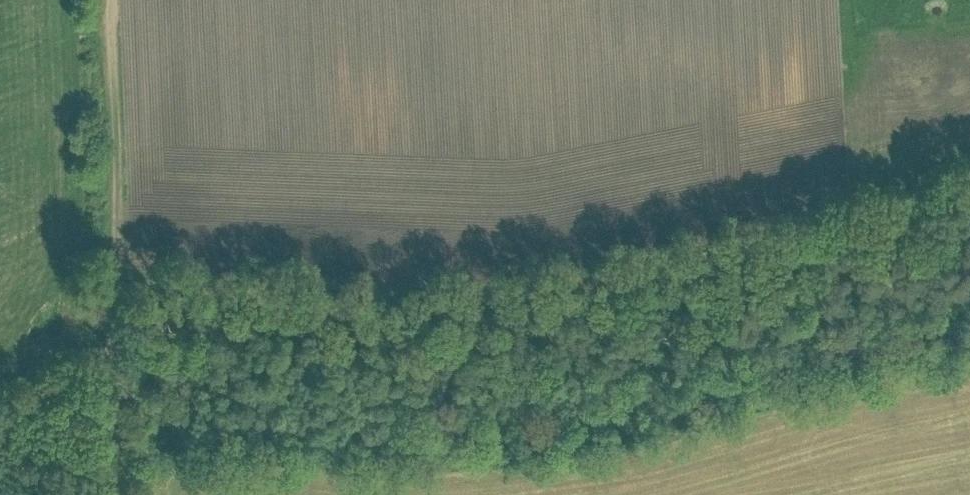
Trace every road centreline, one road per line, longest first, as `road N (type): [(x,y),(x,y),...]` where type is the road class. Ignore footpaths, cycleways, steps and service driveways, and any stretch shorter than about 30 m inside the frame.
road 1 (track): [(121,289),(107,0)]
road 2 (track): [(127,494),(121,289)]

